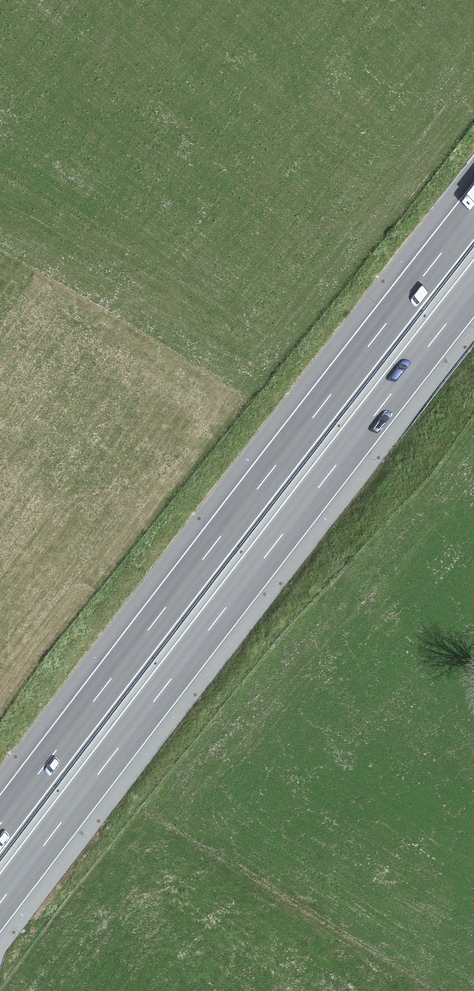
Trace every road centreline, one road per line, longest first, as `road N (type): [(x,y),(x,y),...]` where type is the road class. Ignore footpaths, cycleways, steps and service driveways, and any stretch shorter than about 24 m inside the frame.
road 1 (motorway): [(0,903),(473,288)]
road 2 (motorway): [(473,211),(0,824)]

